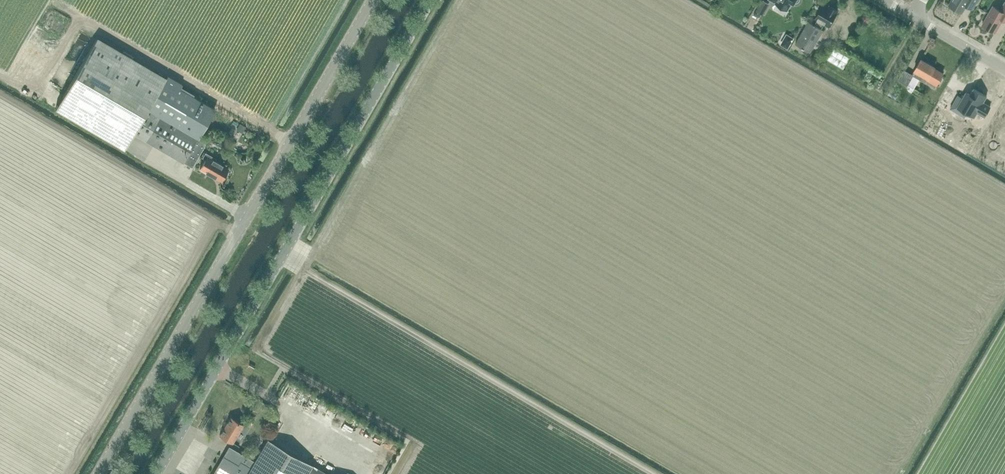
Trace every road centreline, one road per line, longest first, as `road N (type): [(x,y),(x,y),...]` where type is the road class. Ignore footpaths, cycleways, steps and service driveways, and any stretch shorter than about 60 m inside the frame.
road 1 (tertiary): [(99,473),(372,0)]
road 2 (unclassified): [(157,473),(429,0)]

